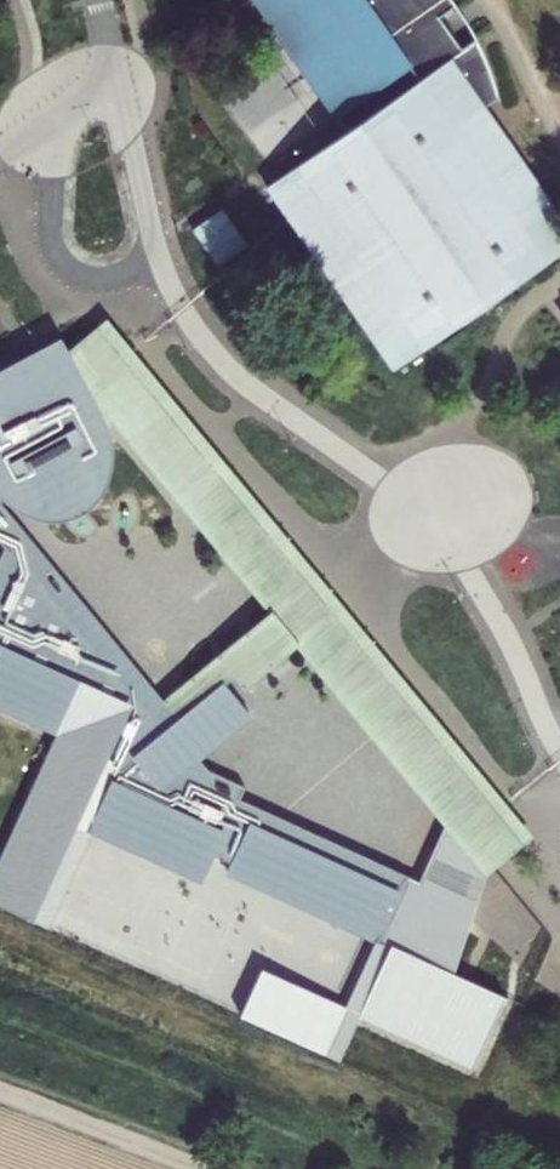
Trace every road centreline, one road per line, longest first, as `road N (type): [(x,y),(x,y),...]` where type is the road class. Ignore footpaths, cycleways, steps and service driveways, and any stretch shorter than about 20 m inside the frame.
road 1 (residential): [(62,113),(51,222),(59,253),(95,274),(158,262),(114,76)]
road 2 (track): [(172,1168),(0,1102)]

